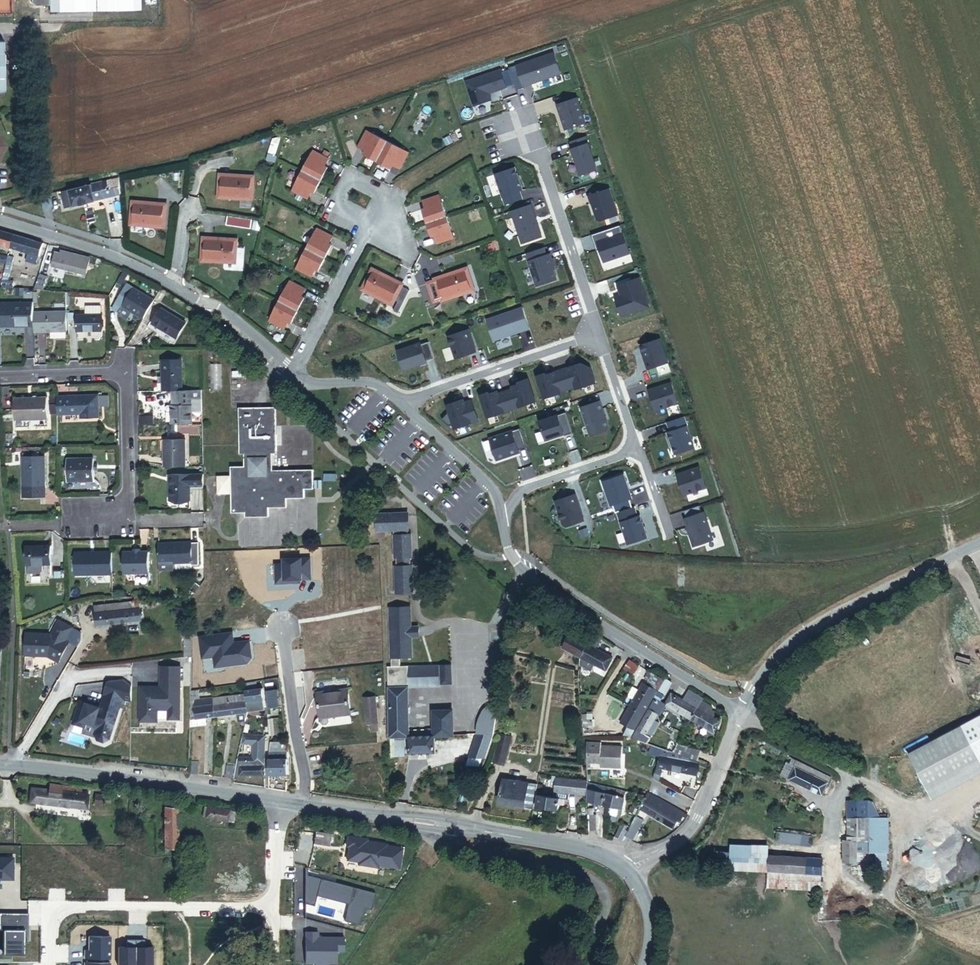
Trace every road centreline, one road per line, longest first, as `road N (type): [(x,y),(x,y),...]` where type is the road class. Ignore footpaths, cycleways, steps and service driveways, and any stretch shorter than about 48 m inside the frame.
road 1 (unclassified): [(0,222),(223,308),(294,373)]
road 2 (residential): [(0,379),(122,376),(127,517),(69,519)]
road 3 (unclassified): [(504,524),(511,559),(741,714)]
road 4 (unclassified): [(979,541),(806,634),(769,670),(741,714)]
road 5 (unclassified): [(572,964),(603,916),(601,888),(587,874),(439,840),(414,818)]
road 6 (secondary): [(0,766),(283,803)]
road 7 (residential): [(600,337),(543,162),(518,137)]
road 8 (secondary): [(414,818),(592,850),(624,869)]
road 9 (residential): [(404,410),(600,337)]
road 10 (residential): [(63,907),(272,908)]
road 11 (unclassified): [(741,714),(697,818),(673,846),(624,869)]
road 12 (residential): [(304,806),(282,625)]
road 13 (residential): [(369,226),(294,373)]
road 14 (residential): [(636,451),(531,488),(504,524)]
road 15 (unclassified): [(404,410),(493,490),(504,524)]
road 16 (residential): [(349,180),(389,199),(408,245),(369,226)]
road 17 (unclassified): [(294,373),(307,382),(377,385),(404,410)]

